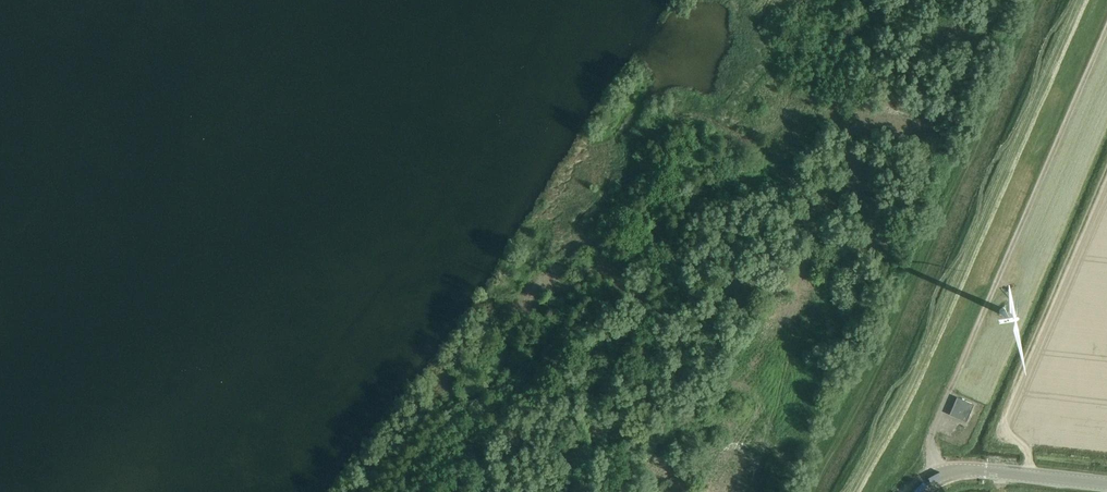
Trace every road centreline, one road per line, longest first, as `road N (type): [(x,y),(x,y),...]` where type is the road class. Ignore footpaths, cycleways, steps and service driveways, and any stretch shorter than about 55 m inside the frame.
road 1 (track): [(950,390),(1106,27)]
road 2 (tertiary): [(1106,483),(960,470),(916,491)]

